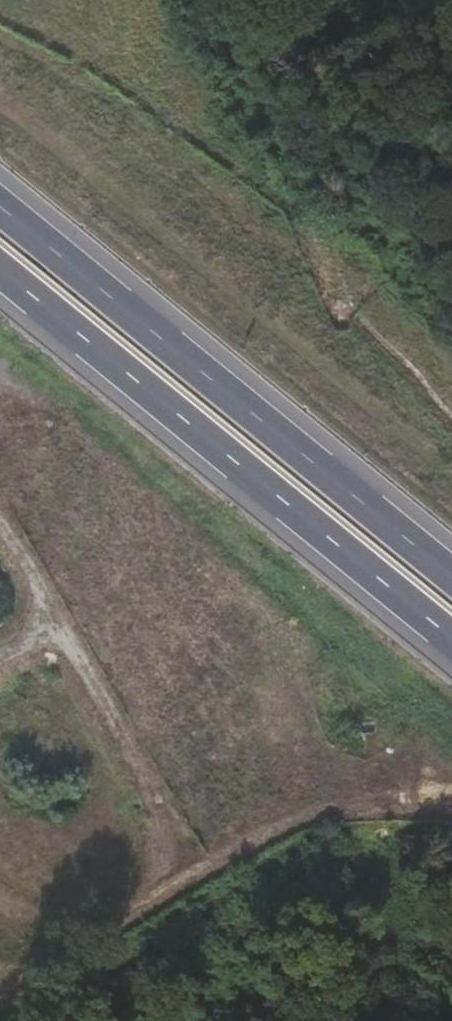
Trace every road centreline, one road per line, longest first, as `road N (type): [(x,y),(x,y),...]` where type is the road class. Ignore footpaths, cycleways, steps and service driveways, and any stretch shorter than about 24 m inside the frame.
road 1 (motorway): [(451,578),(0,208)]
road 2 (motorway): [(0,270),(451,639)]

